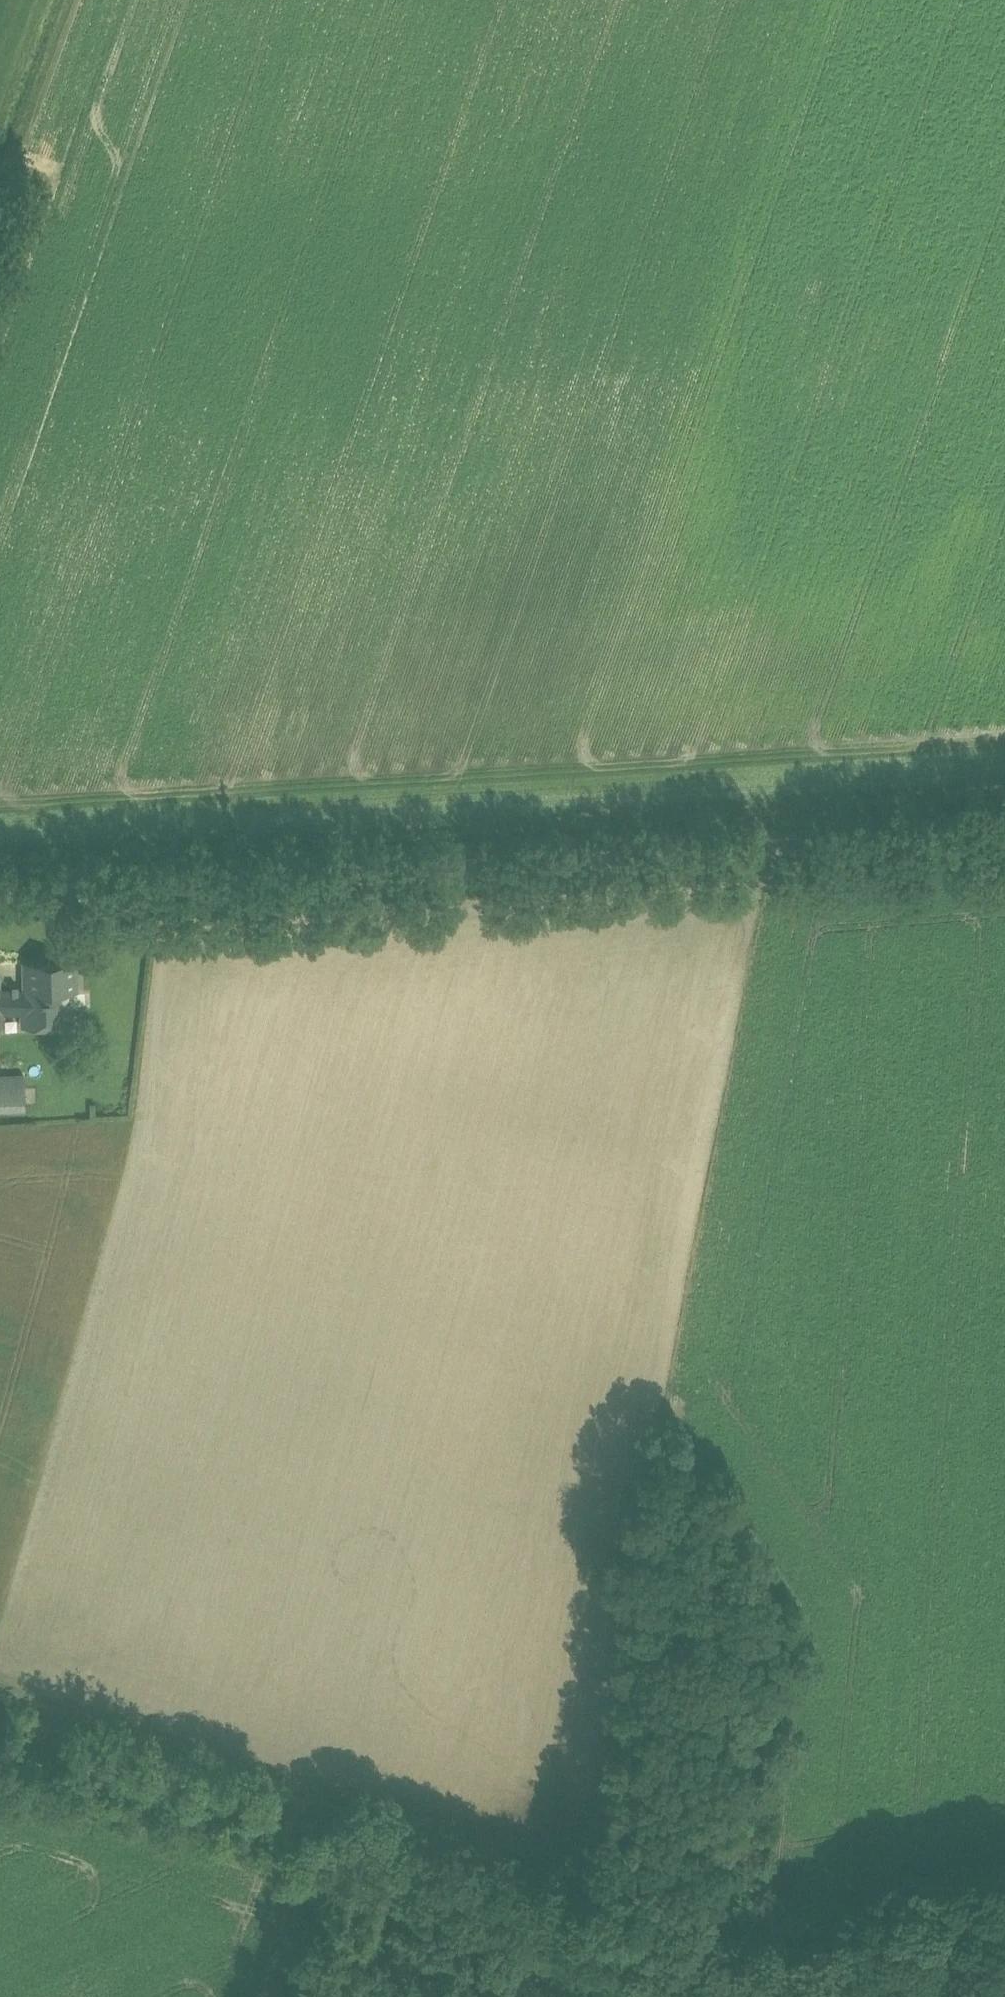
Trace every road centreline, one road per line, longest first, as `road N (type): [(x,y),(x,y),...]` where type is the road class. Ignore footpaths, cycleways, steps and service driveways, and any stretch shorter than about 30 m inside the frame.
road 1 (tertiary): [(0,899),(1004,829)]

